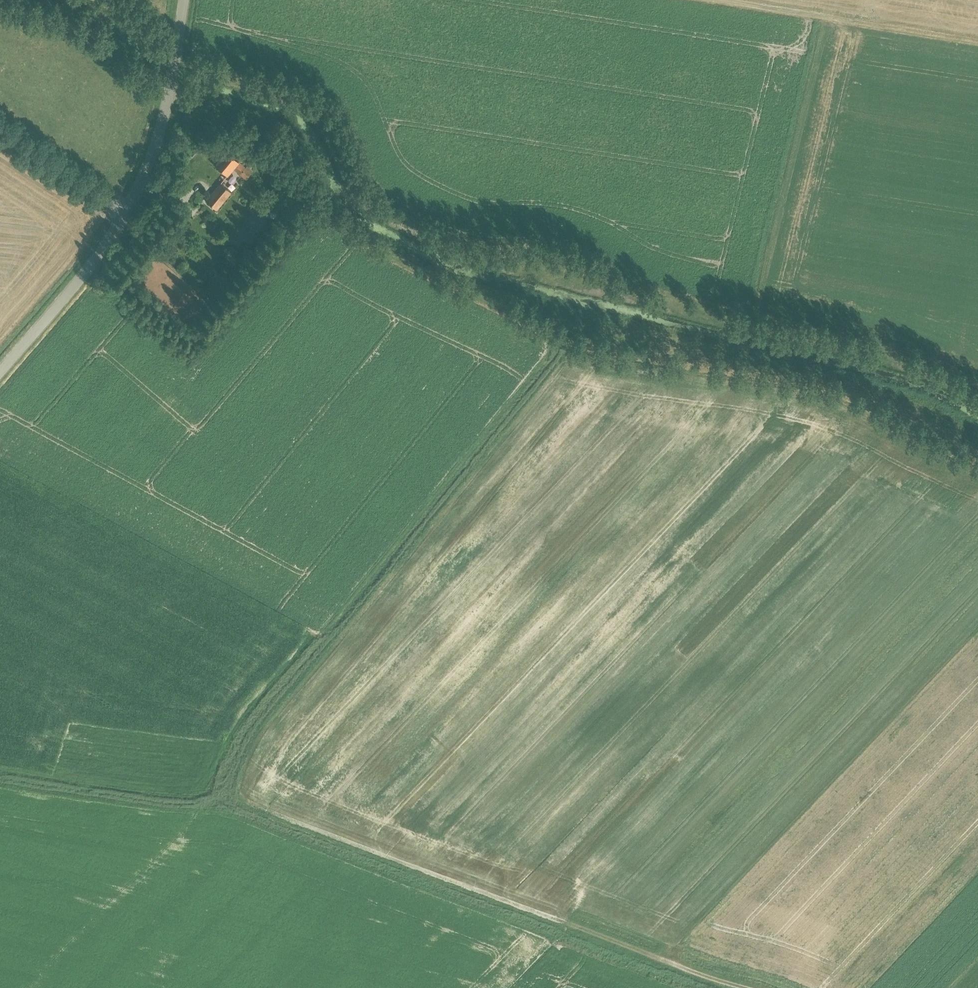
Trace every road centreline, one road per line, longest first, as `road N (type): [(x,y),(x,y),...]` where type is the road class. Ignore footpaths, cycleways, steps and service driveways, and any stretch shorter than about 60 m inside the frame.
road 1 (tertiary): [(0,370),(91,265),(140,185),(166,111),(184,0)]
road 2 (track): [(748,987),(564,919)]

